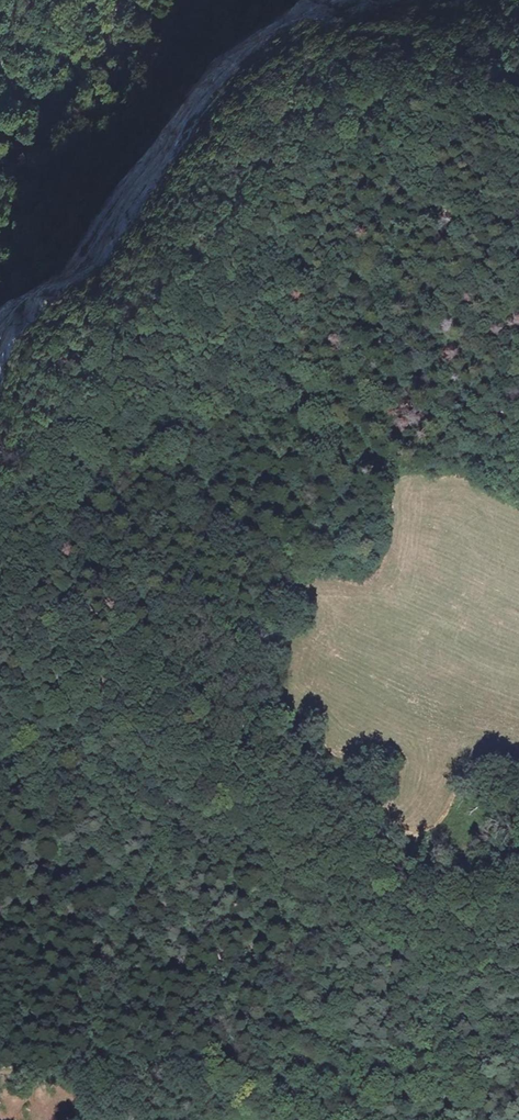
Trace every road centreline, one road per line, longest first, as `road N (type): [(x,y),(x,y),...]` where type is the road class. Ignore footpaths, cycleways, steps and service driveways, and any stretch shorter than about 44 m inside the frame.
road 1 (track): [(518,1035),(487,1051),(353,1081),(210,1075)]

